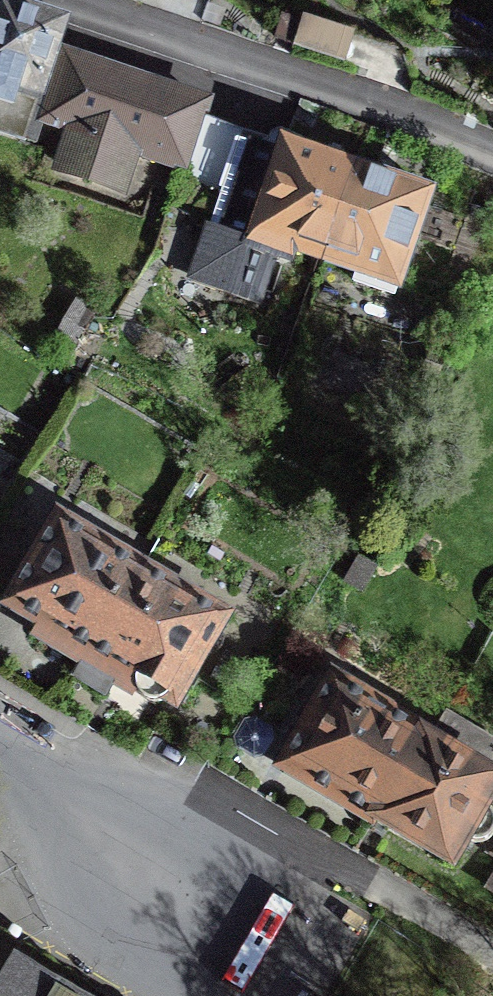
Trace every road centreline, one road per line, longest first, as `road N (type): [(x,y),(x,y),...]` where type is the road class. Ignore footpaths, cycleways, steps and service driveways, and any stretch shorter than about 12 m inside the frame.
road 1 (residential): [(83,0),(492,153)]
road 2 (residential): [(0,743),(33,762),(219,933)]

